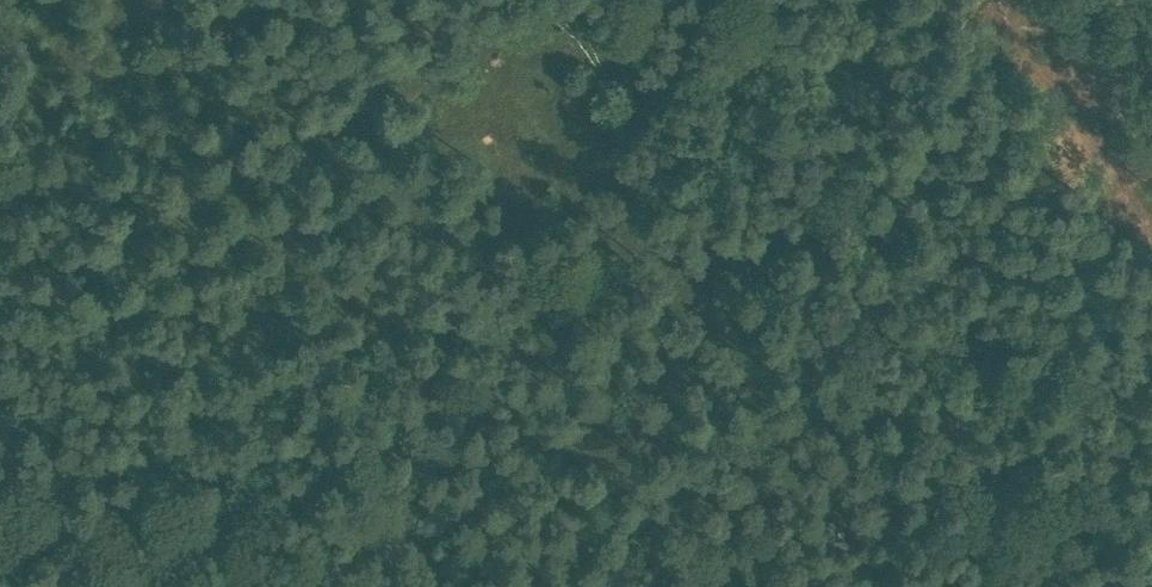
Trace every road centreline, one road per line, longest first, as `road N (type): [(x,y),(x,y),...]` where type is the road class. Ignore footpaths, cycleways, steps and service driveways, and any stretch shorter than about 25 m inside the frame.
road 1 (track): [(0,506),(154,586)]

